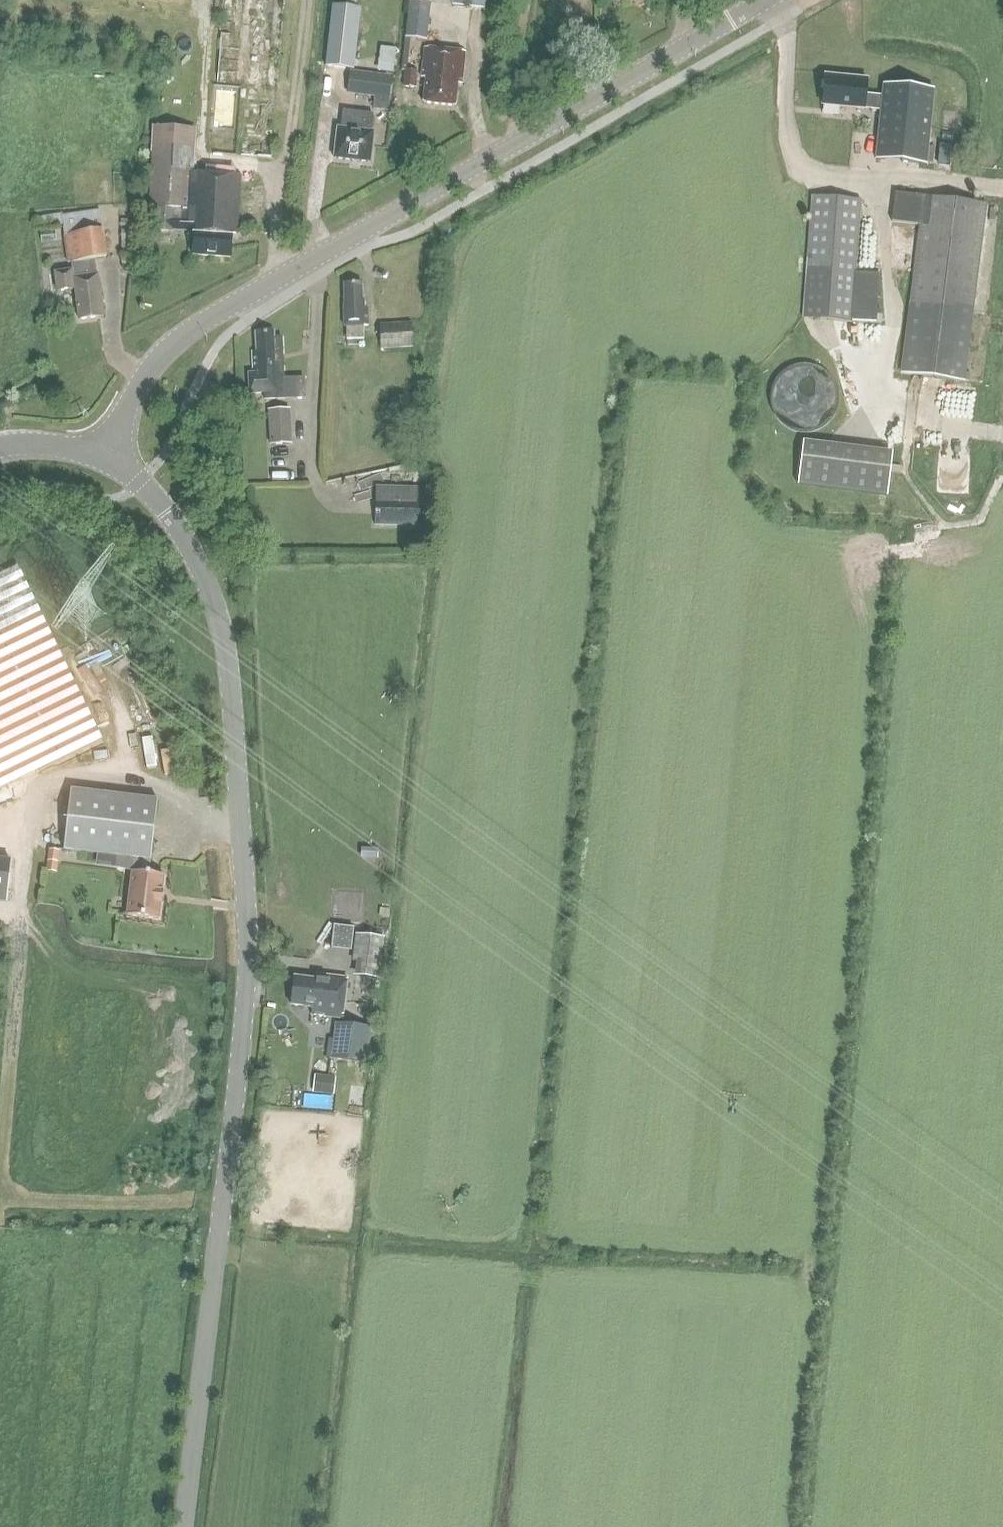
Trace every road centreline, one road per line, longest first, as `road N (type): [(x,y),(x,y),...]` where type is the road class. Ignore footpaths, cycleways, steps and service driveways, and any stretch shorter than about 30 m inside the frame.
road 1 (tertiary): [(183,1526),(247,965),(233,717),(212,590),(141,479),(104,440)]
road 2 (tertiary): [(104,440),(153,362),(190,330),(763,0)]

